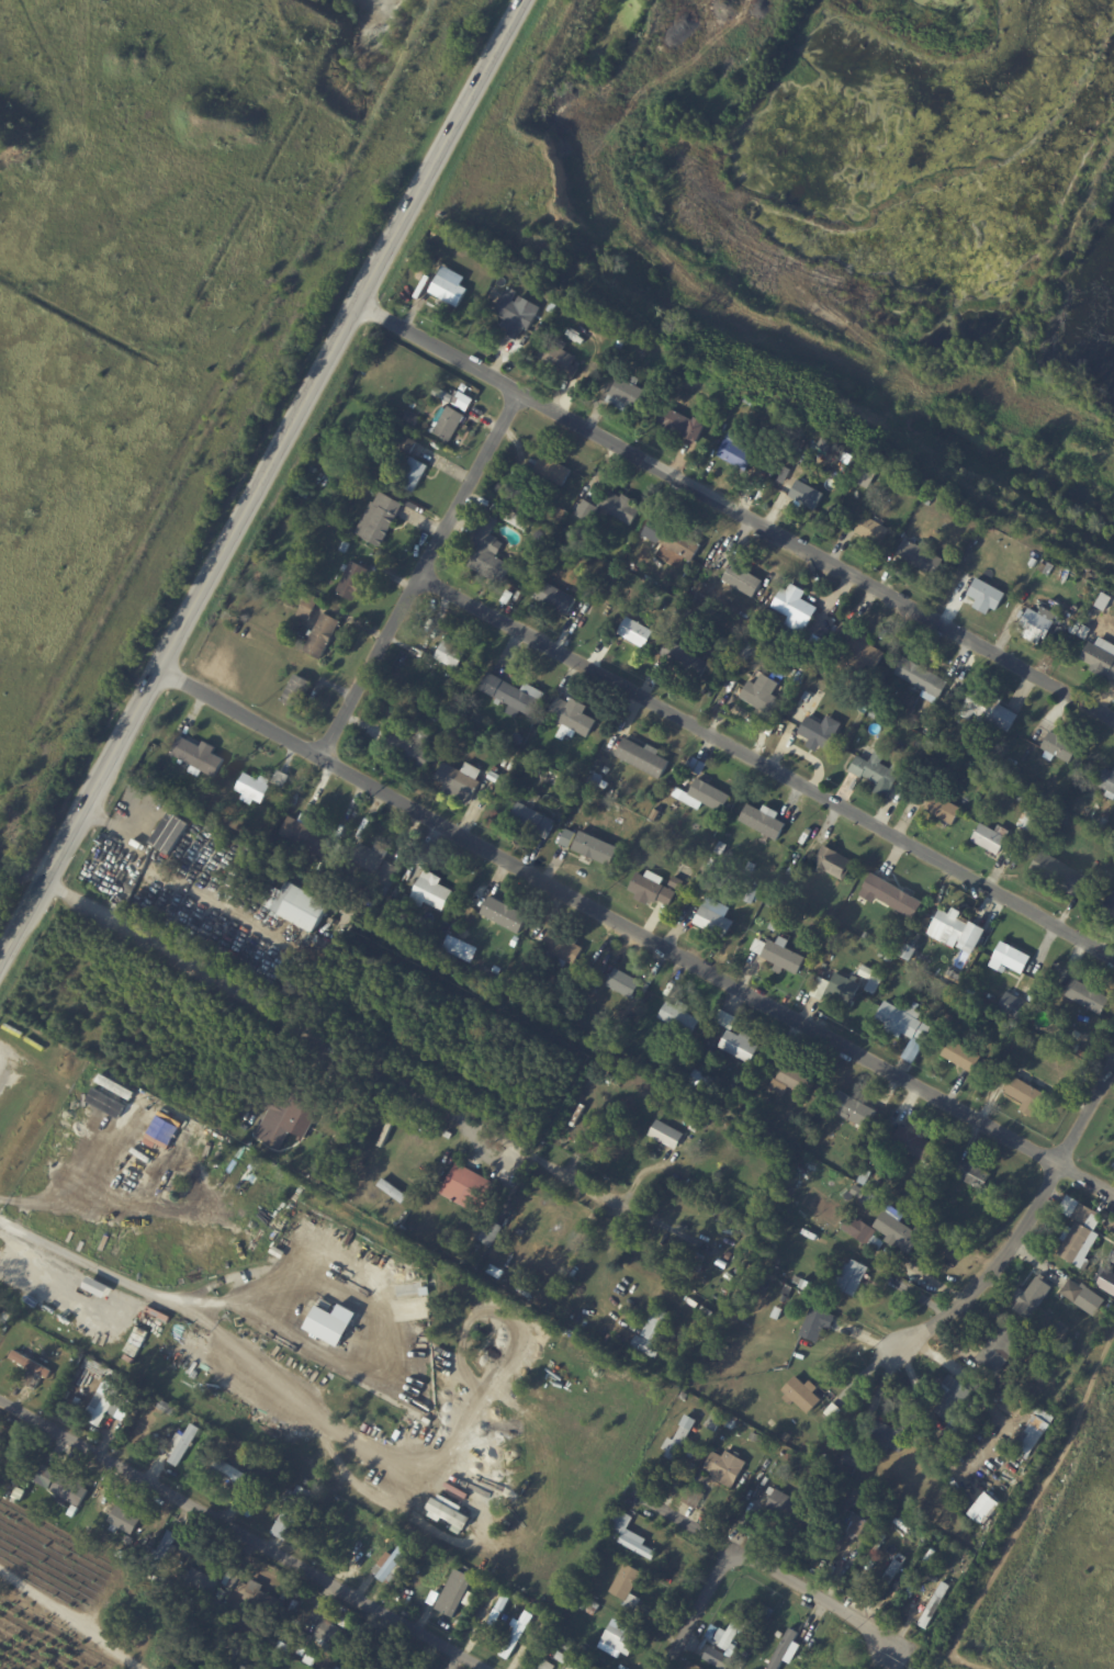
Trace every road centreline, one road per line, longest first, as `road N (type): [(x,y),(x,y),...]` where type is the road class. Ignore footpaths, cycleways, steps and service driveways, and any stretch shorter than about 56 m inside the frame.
road 1 (secondary): [(0,971),(527,0)]
road 2 (residential): [(160,672),(317,765),(1113,1193)]
road 3 (residential): [(357,314),(1113,719)]
road 4 (residential): [(424,579),(1113,950)]
road 5 (residential): [(46,884),(617,1205)]
road 6 (residential): [(487,1668),(0,1397)]
road 7 (residential): [(510,399),(424,579),(317,765)]
road 8 (residential): [(897,1645),(631,1490)]
road 9 (residential): [(1061,1162),(976,1287),(894,1346)]
road 10 (residential): [(785,1448),(664,1668)]
road 11 (residential): [(1113,1051),(1061,1162)]

